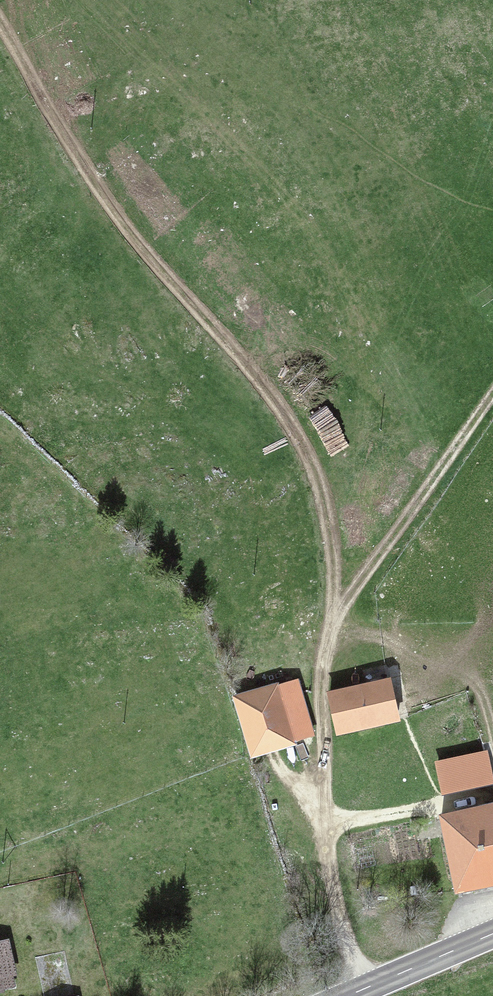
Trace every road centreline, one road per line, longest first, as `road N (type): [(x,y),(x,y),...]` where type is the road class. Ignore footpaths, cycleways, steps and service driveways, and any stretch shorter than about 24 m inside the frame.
road 1 (track): [(0,27),(108,206),(278,401),(308,446),(339,570),(339,627)]
road 2 (track): [(339,627),(323,677),(321,790),(345,943),(367,988)]
road 3 (track): [(492,401),(339,627)]
road 4 (secondary): [(492,935),(348,995)]

